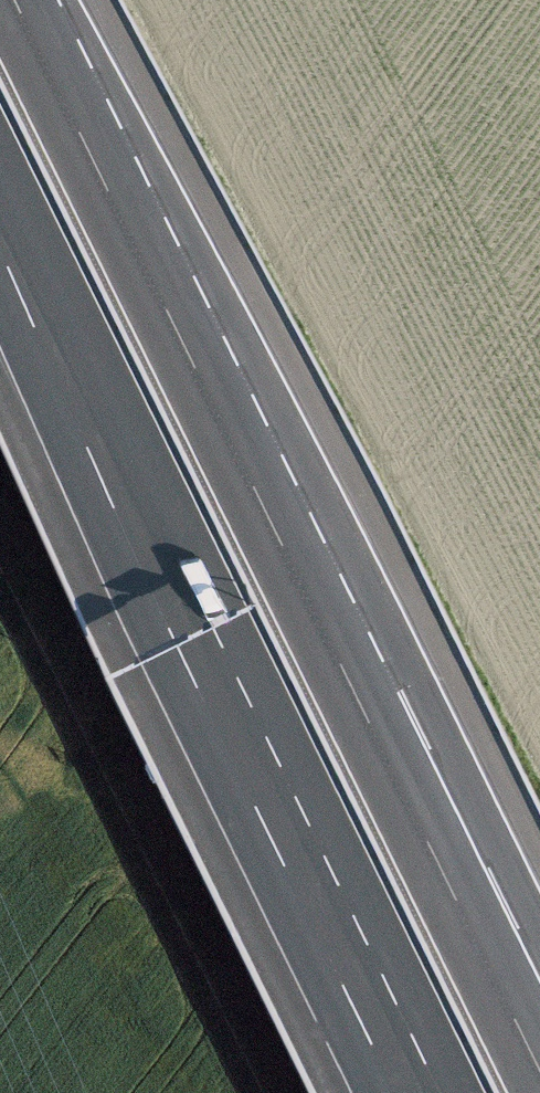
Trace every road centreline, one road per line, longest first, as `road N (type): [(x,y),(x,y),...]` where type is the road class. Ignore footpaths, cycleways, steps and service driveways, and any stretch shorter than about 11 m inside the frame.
road 1 (motorway): [(539,1071),(14,0)]
road 2 (motorway): [(0,249),(175,642),(396,1092)]

